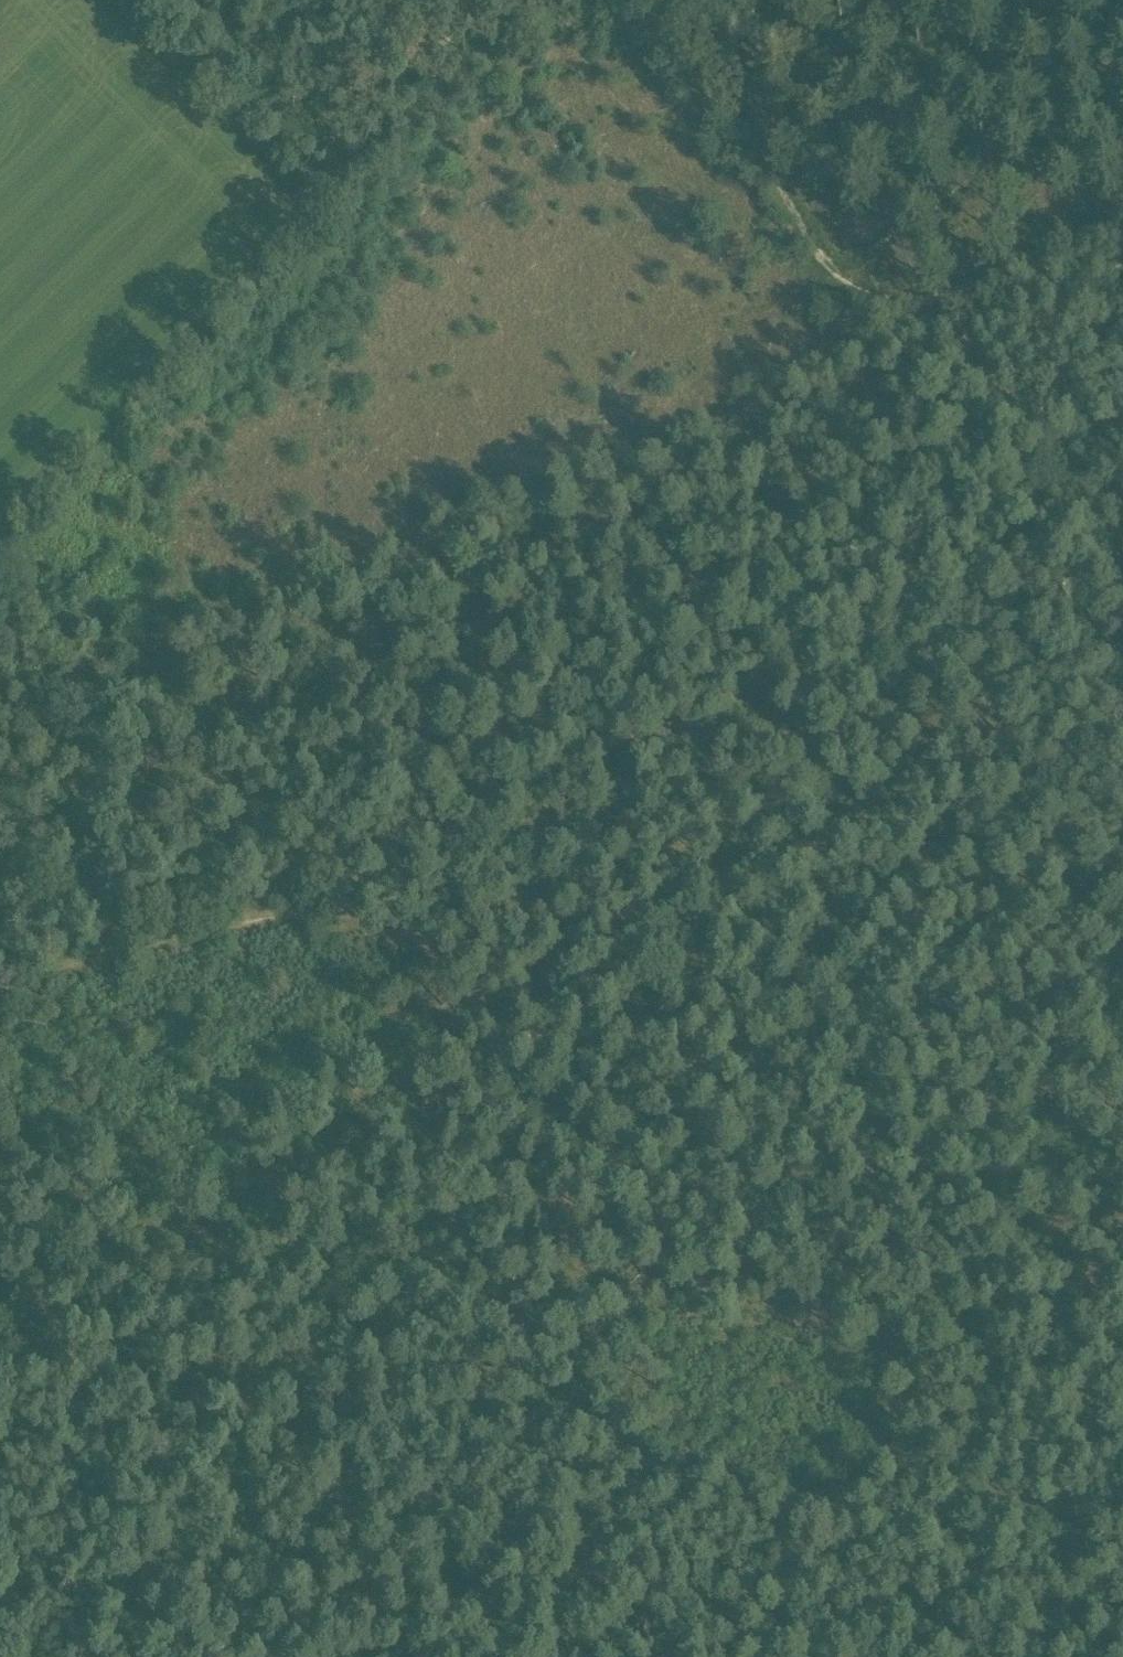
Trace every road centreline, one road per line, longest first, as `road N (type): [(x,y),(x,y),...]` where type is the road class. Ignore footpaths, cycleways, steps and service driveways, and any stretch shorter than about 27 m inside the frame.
road 1 (track): [(1122,1592),(969,1583),(535,1526),(362,1526),(285,1472),(281,1433),(329,1329),(329,1290),(317,1262),(108,1218),(0,1119)]
road 2 (track): [(0,1004),(19,989),(148,944),(398,903),(524,845),(583,828),(720,815),(880,817),(1031,844),(1122,846)]
road 3 (track): [(1122,227),(953,292),(906,298),(867,292),(824,259),(682,23)]

